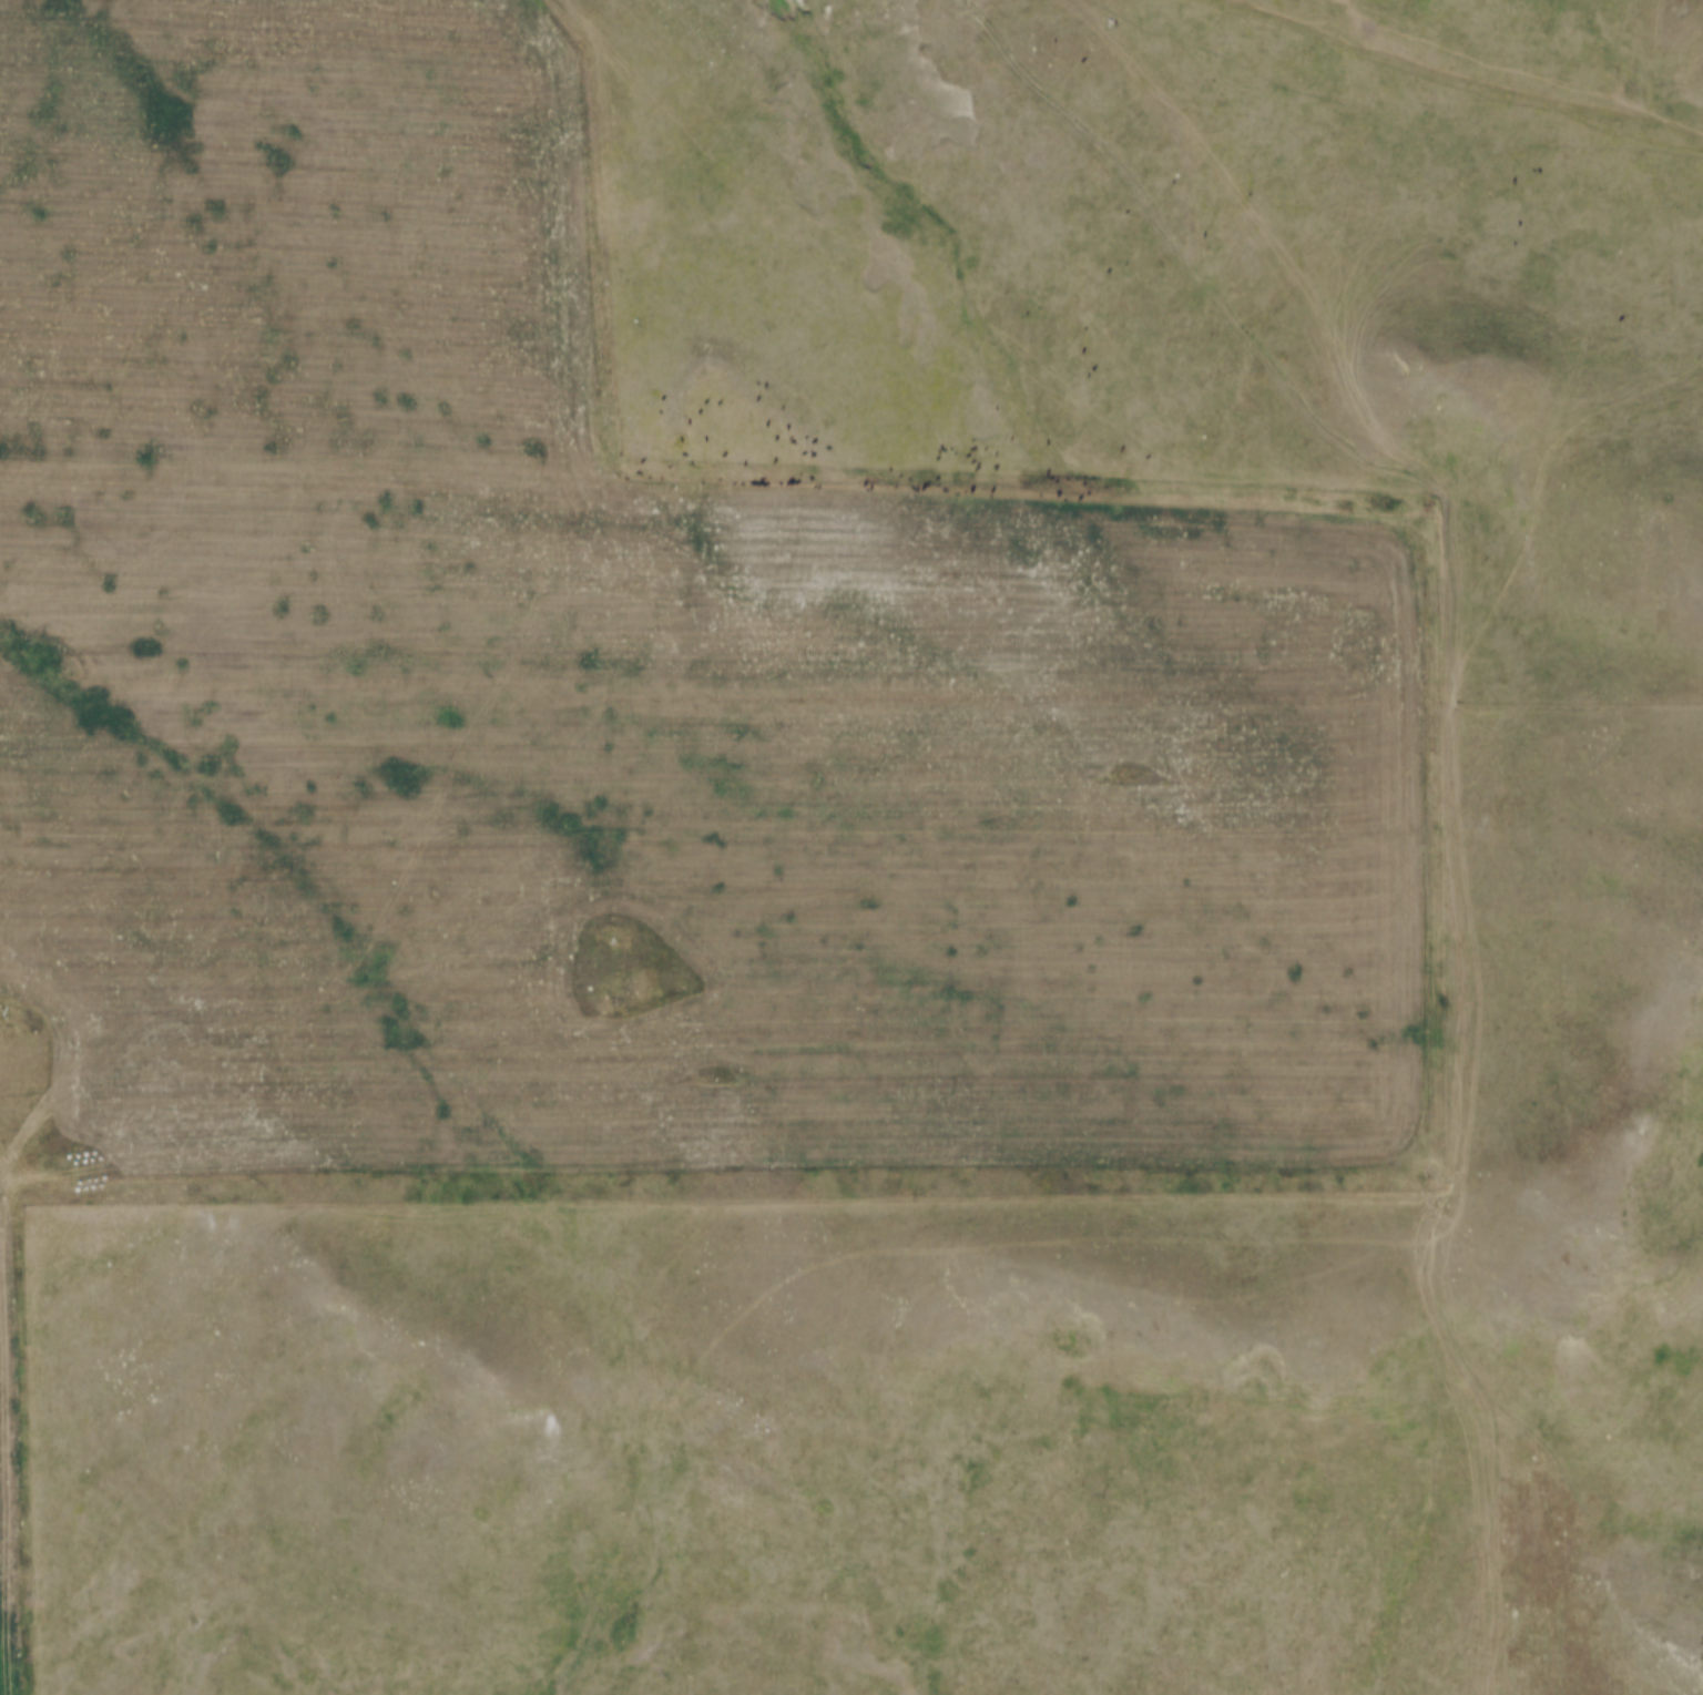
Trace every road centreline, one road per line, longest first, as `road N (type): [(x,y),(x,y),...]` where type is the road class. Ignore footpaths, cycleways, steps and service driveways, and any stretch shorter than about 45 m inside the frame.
road 1 (track): [(572,0),(814,255),(970,357),(1036,344),(1163,276),(1269,181),(1314,159),(1486,137),(1702,155)]
road 2 (track): [(25,1694),(11,1255),(0,1229)]

